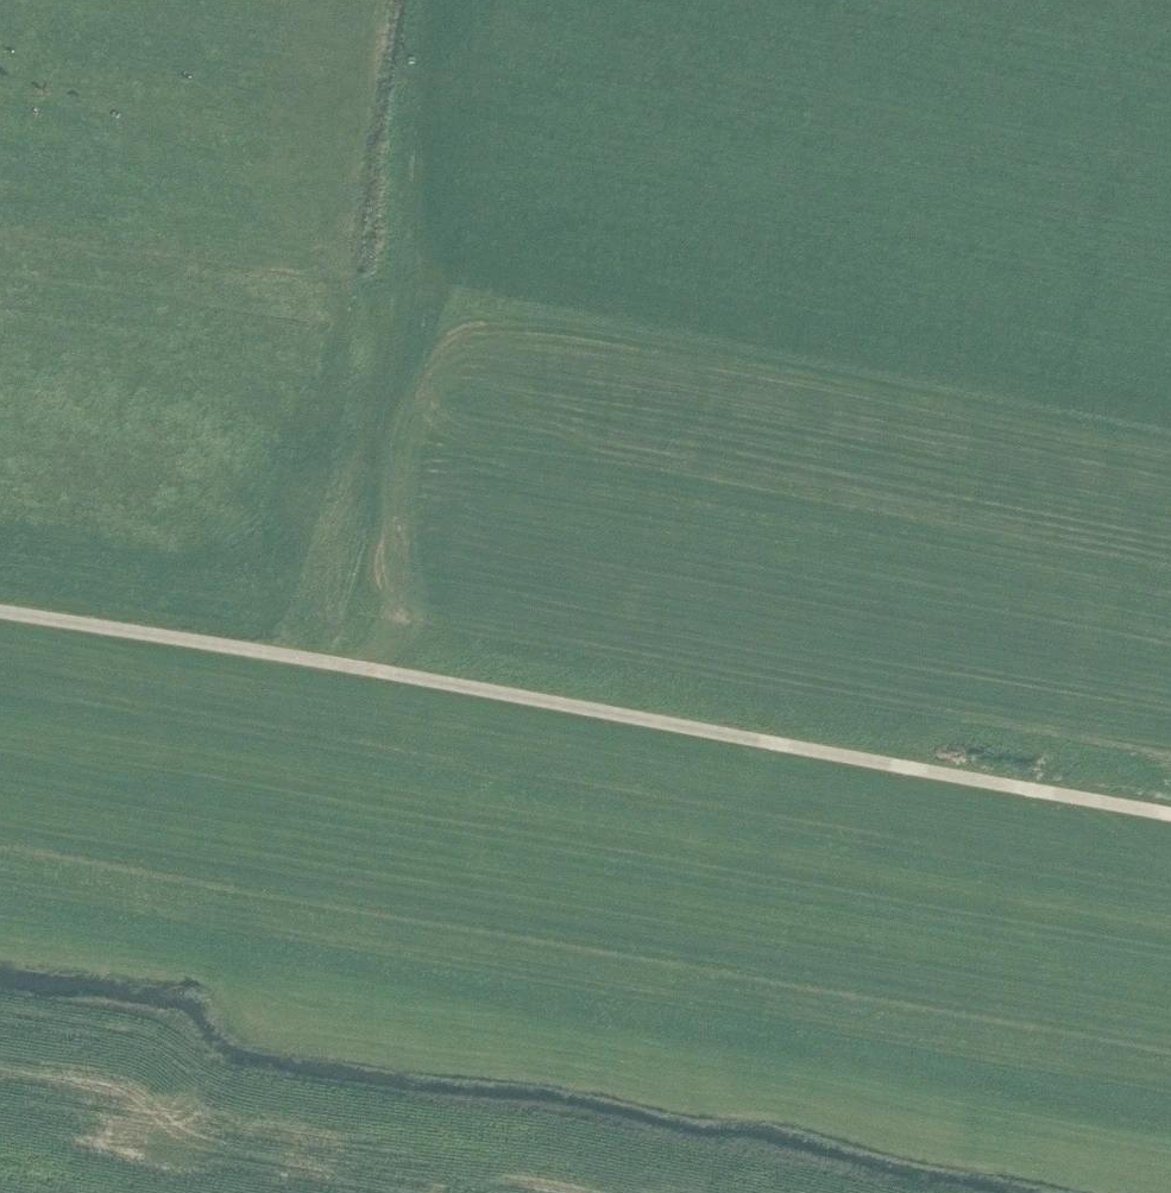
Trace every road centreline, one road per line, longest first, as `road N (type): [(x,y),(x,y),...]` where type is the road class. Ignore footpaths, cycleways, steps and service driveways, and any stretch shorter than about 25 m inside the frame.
road 1 (track): [(0,612),(297,656),(1170,812)]

